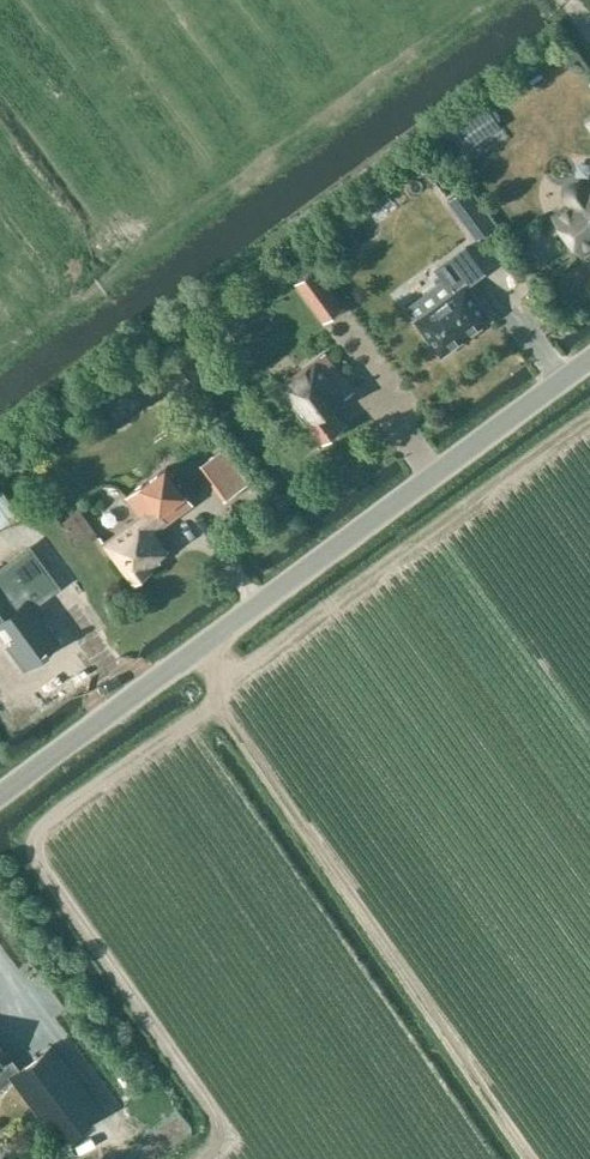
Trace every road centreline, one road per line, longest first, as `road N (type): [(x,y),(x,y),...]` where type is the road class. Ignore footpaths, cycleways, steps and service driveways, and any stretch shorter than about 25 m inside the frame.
road 1 (tertiary): [(0,792),(589,361)]
road 2 (track): [(205,638),(222,690),(33,830),(26,852),(205,1100),(213,1123),(195,1158)]

